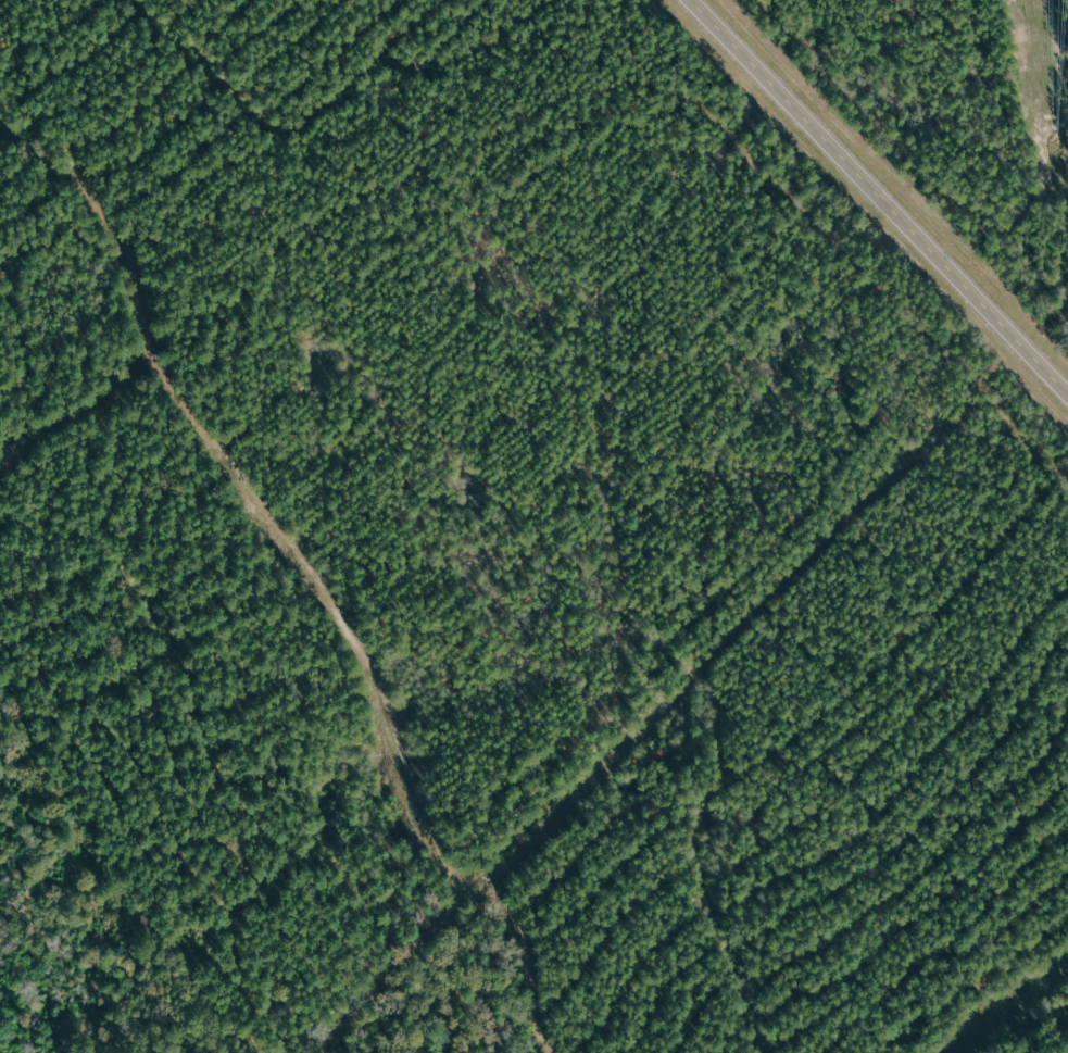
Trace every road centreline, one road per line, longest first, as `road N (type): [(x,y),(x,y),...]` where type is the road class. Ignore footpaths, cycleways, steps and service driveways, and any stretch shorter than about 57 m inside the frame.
road 1 (tertiary): [(691,0),(1067,394)]

